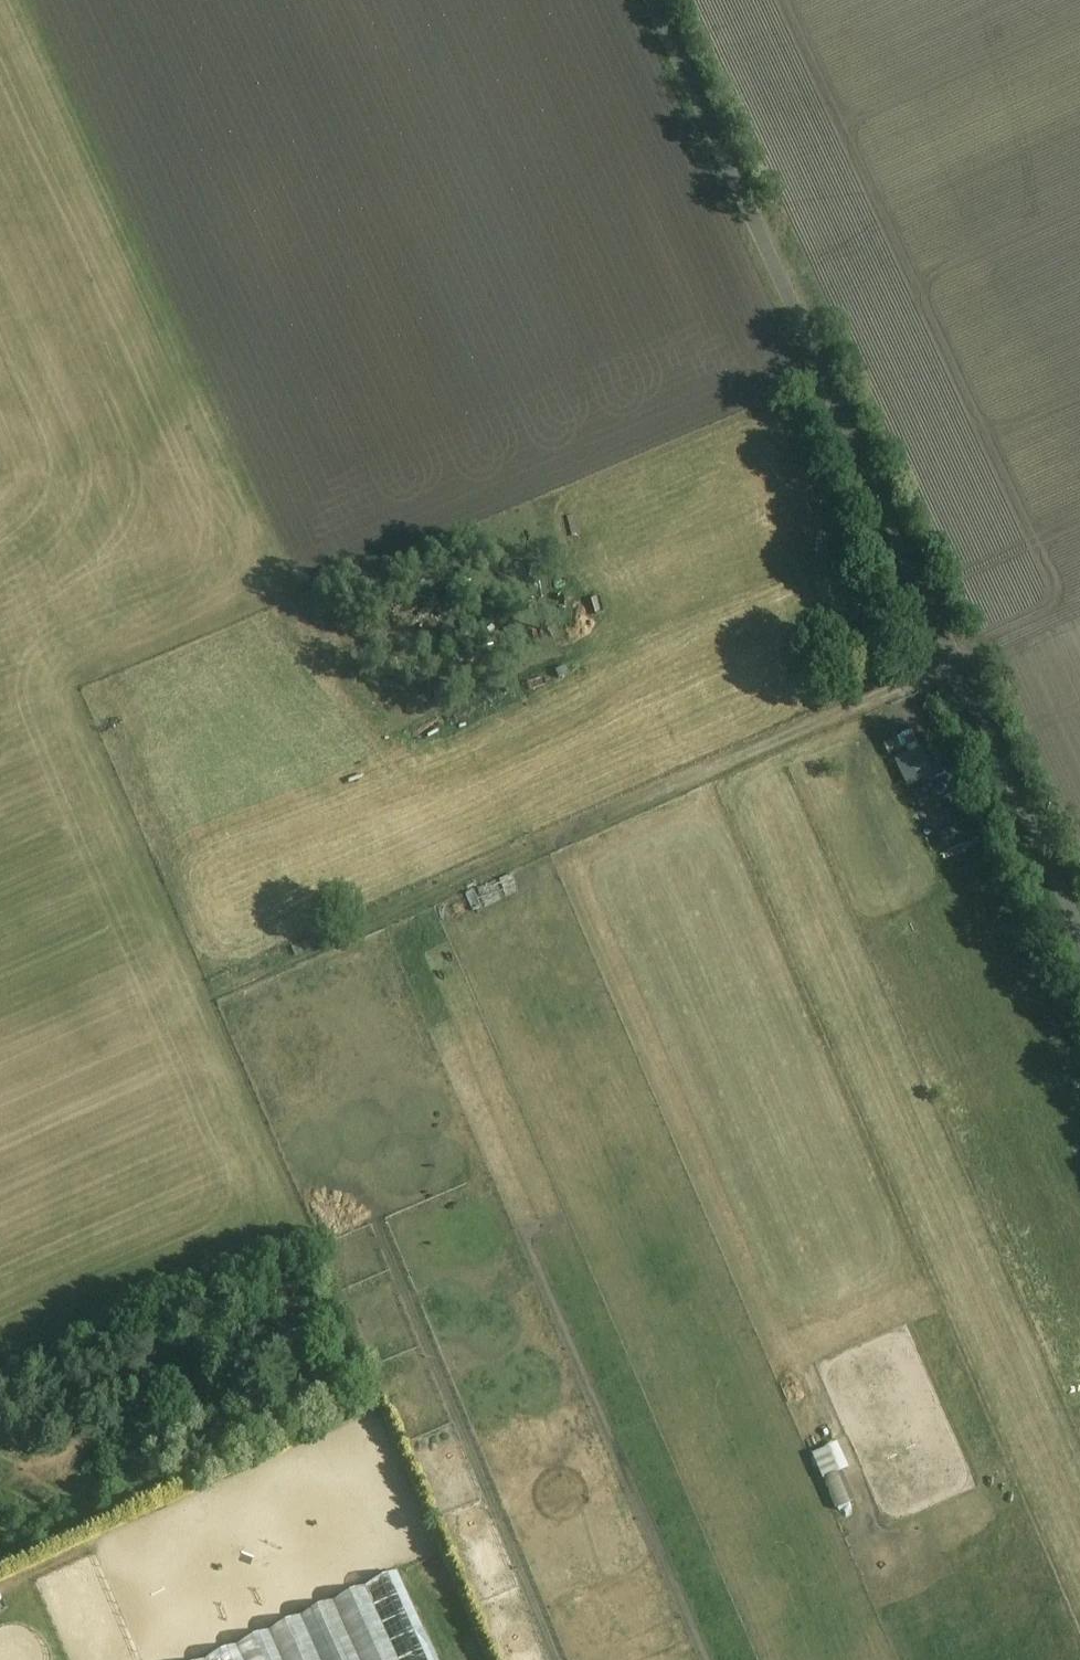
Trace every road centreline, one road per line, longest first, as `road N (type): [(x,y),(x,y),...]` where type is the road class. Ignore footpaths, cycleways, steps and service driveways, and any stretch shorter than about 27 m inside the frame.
road 1 (unclassified): [(1079,930),(651,0)]

